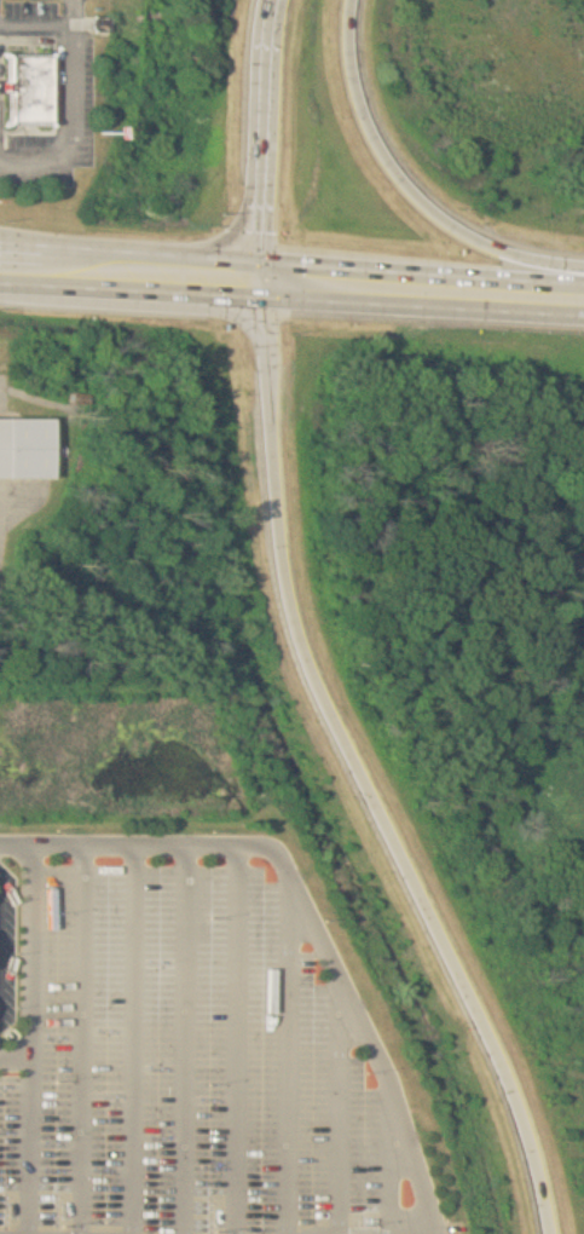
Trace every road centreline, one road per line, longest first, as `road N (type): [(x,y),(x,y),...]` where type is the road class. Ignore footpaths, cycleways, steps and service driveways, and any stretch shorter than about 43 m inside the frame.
road 1 (motorway): [(255,293),(270,523),(291,632),(510,1094),(546,1233)]
road 2 (motorway): [(583,267),(490,246),(414,195),(384,160),(349,77),(347,0)]
road 3 (secondary): [(255,293),(583,311)]
road 4 (secondary): [(583,281),(256,258)]
road 5 (motorway): [(272,0),(262,52),(256,258)]
road 6 (secondary): [(256,258),(0,242)]
road 7 (secondary): [(0,278),(255,293)]

